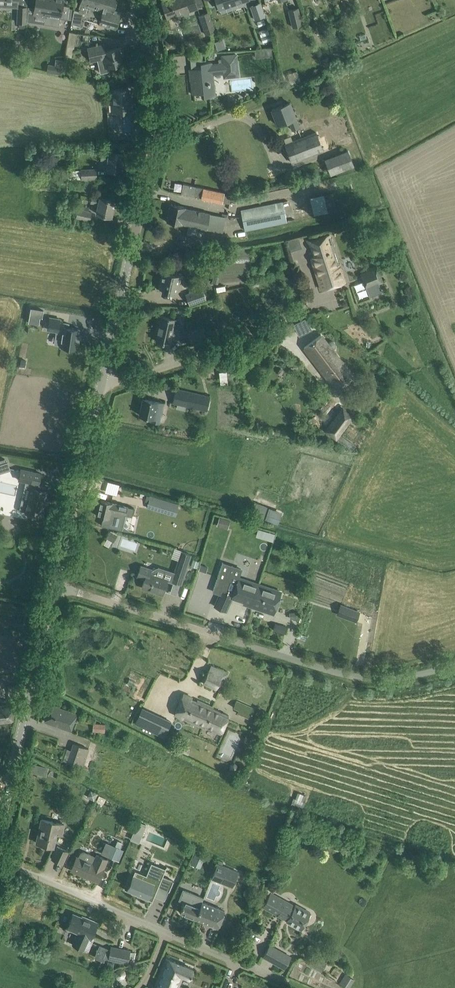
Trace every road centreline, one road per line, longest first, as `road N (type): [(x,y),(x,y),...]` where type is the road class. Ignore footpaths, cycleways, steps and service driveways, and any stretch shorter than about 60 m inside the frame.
road 1 (unclassified): [(454,662),(384,679),(341,676),(53,586)]
road 2 (unclassified): [(99,387),(156,135),(149,56),(133,0)]
road 3 (unclassified): [(0,818),(53,586)]
road 4 (residential): [(99,387),(193,358),(307,308)]
road 5 (unclassified): [(53,586),(99,387)]
road 6 (residential): [(0,862),(165,932)]
road 7 (residential): [(165,932),(281,982)]

